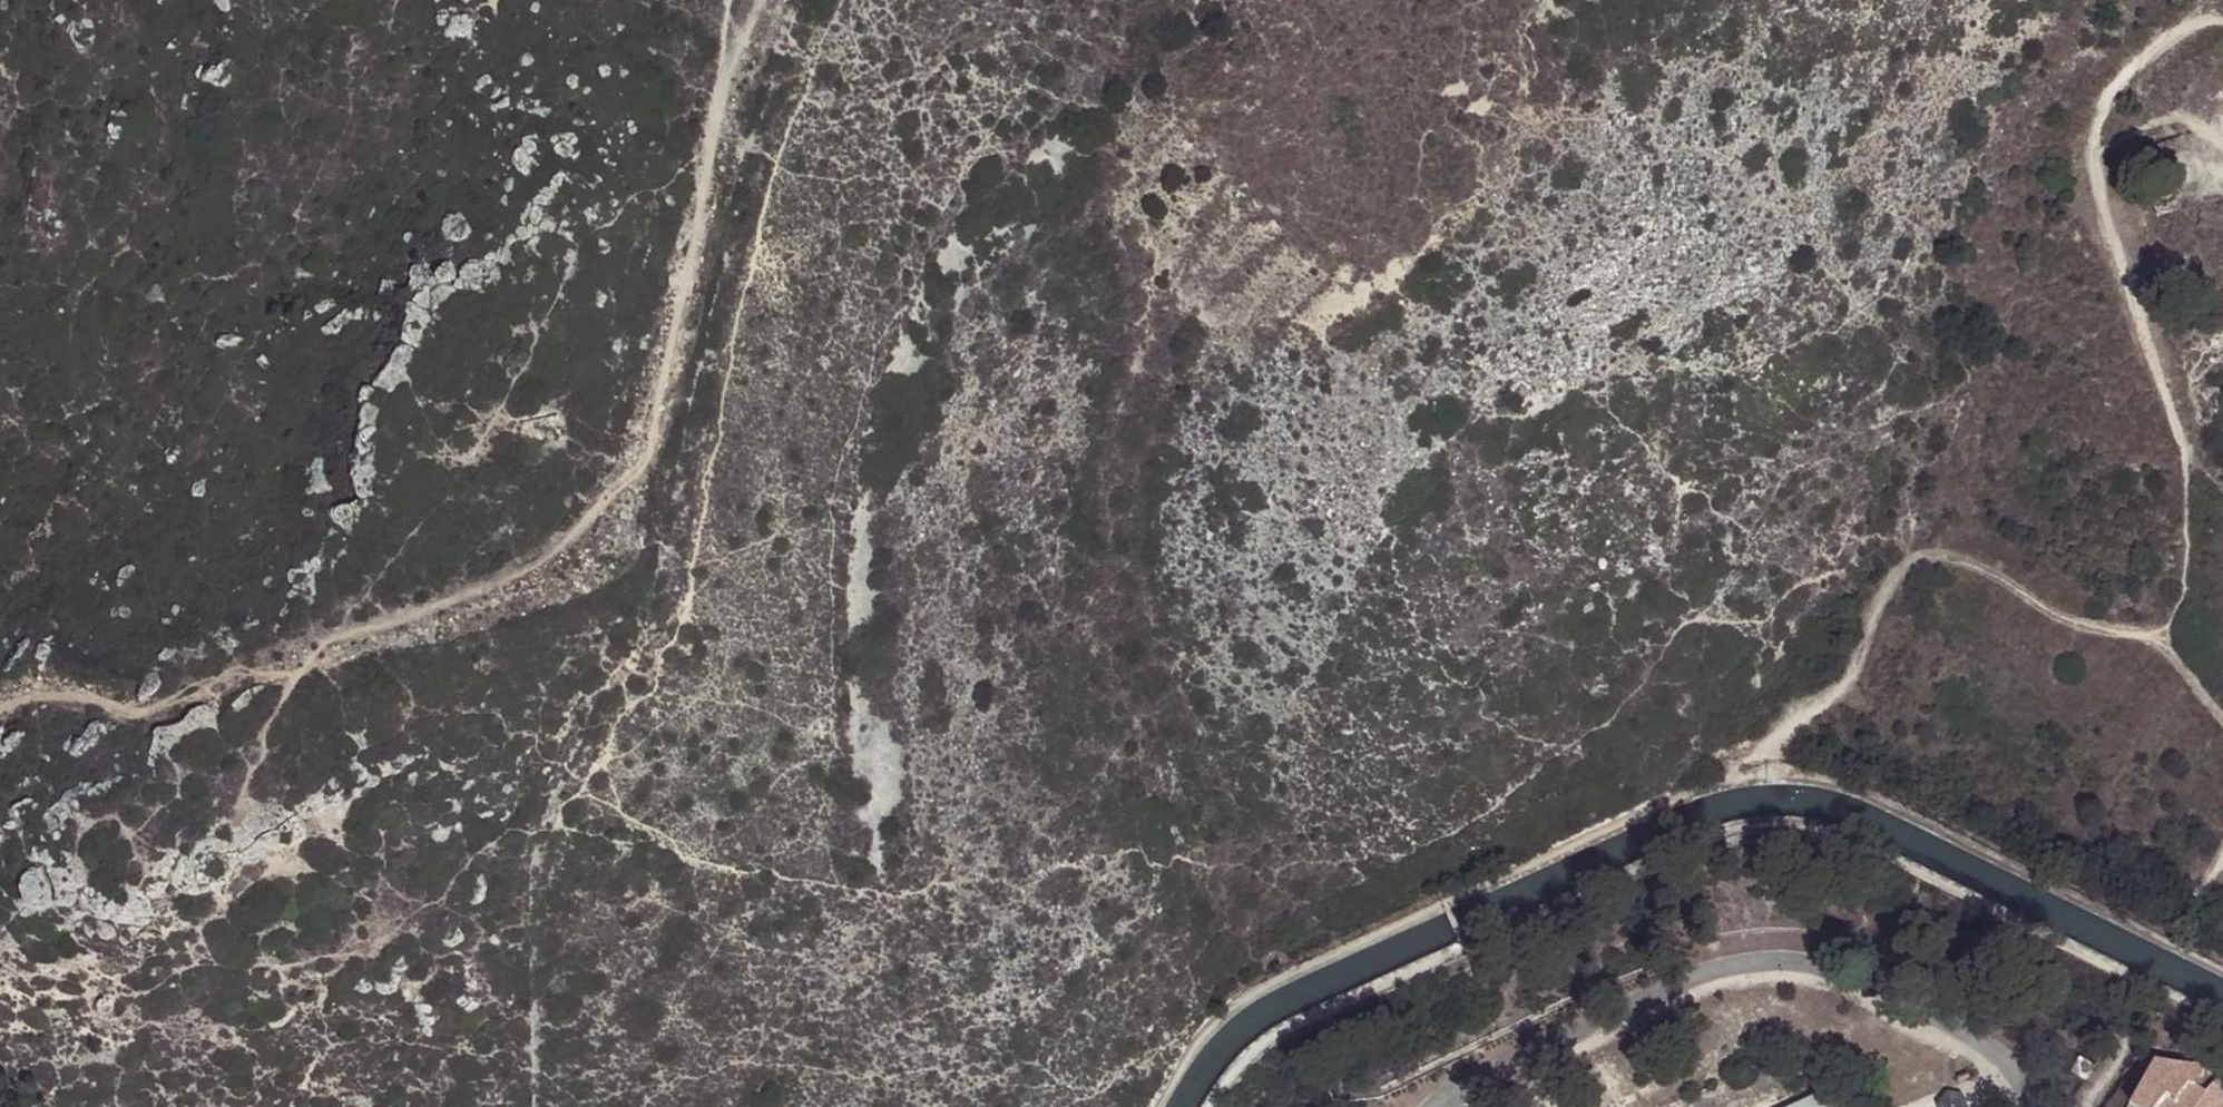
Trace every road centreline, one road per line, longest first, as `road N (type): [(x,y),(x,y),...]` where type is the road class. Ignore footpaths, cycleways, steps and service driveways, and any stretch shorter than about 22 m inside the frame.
road 1 (track): [(1445,901),(1775,761),(1897,574),(1926,559),(1962,559),(2114,635),(2145,636),(2173,621),(2190,539),(2181,445),(2092,162),(2101,106),(2172,32),(2207,20),(2222,24)]
road 2 (track): [(738,0),(634,486),(479,596),(299,666)]

